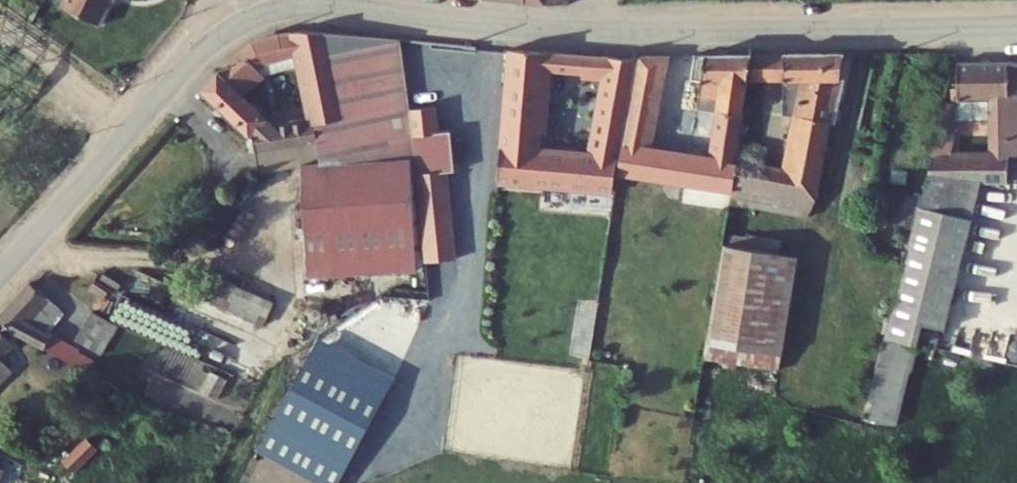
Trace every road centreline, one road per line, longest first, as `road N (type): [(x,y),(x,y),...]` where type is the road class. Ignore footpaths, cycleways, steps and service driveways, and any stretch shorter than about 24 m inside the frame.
road 1 (residential): [(1016,21),(638,30),(317,7),(263,14),(193,59),(0,272)]

